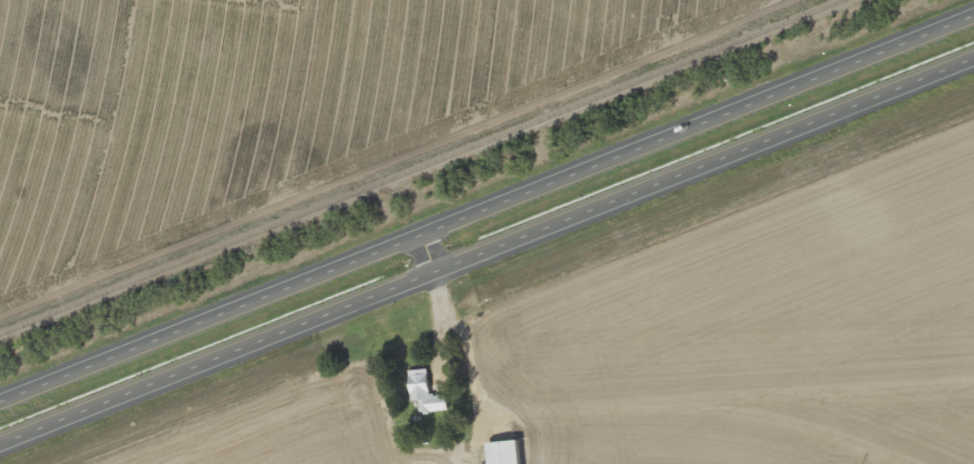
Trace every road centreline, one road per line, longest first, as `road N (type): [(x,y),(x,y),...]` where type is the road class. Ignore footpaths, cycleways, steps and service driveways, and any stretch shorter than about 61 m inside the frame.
road 1 (trunk): [(973,18),(0,411)]
road 2 (trunk): [(0,450),(973,61)]
road 3 (residential): [(365,463),(973,237)]

